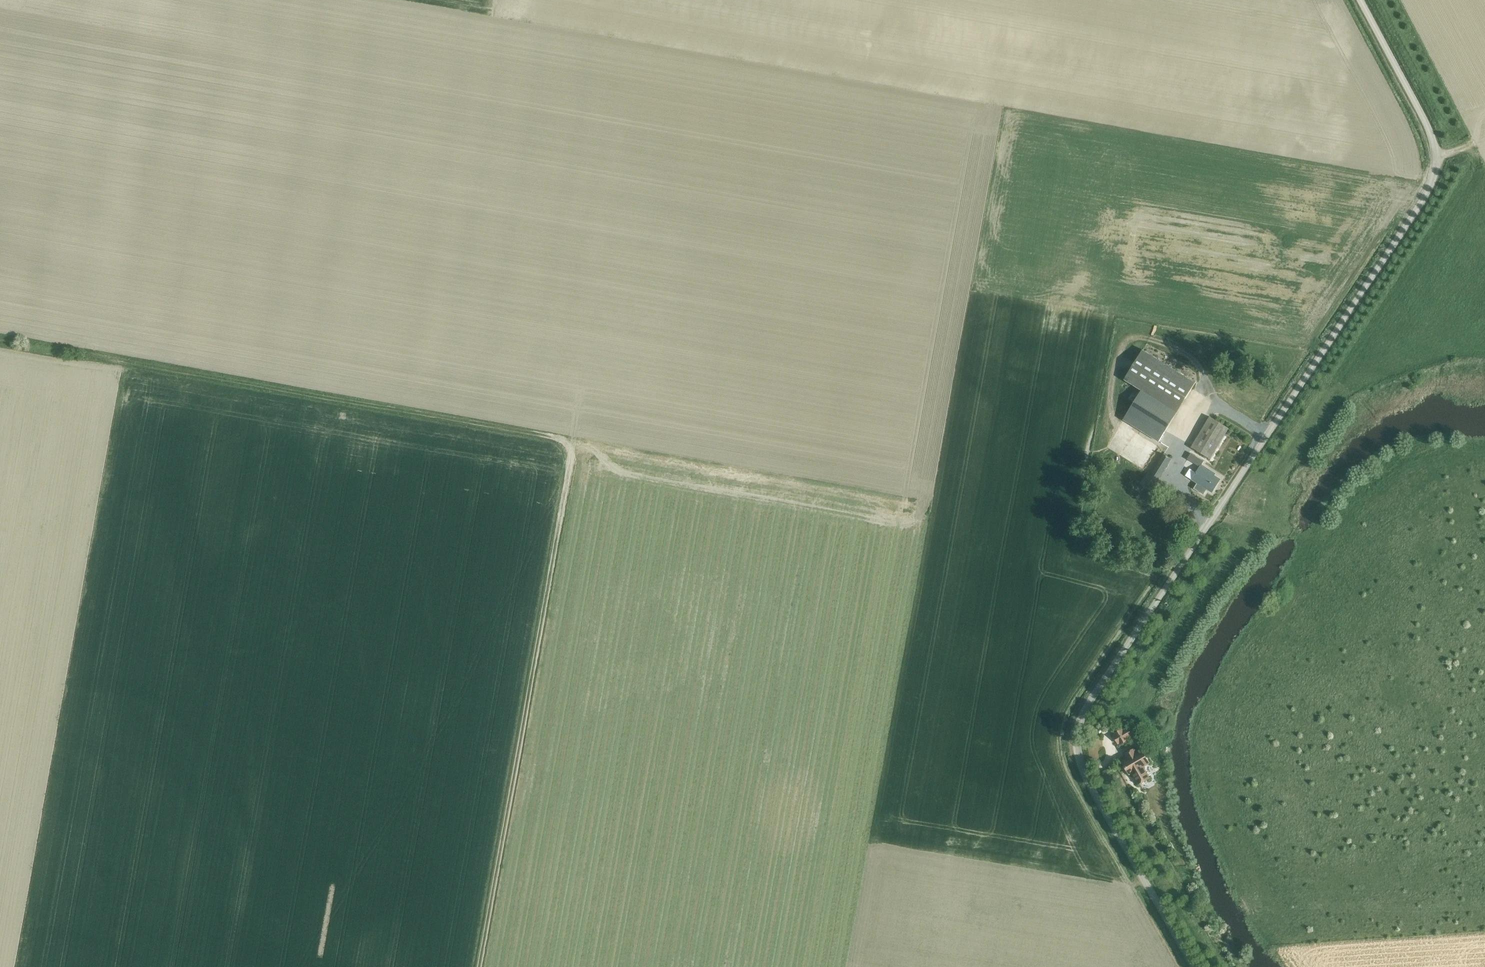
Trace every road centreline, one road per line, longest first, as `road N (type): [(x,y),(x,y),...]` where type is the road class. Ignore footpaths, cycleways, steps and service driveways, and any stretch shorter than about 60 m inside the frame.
road 1 (unclassified): [(1194,966),(1085,775),(1078,732),(1090,702),(1429,187),(1433,142),(1360,0)]

